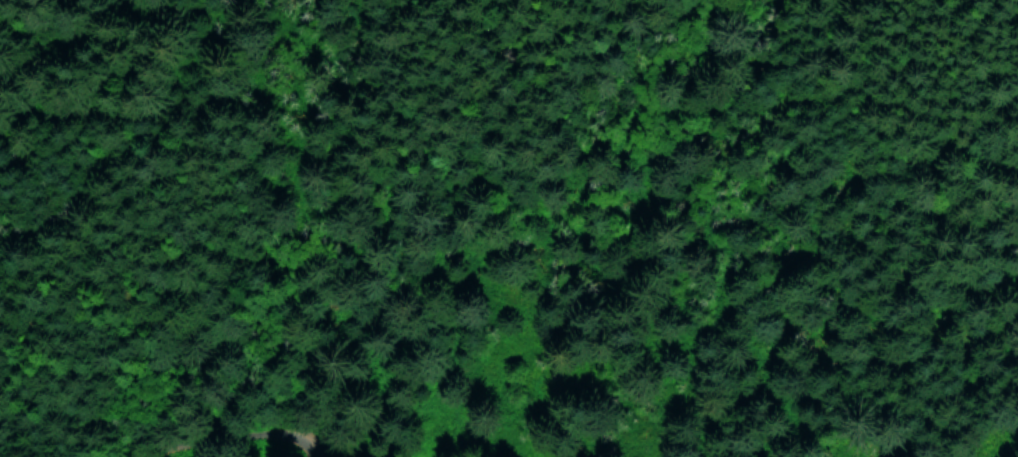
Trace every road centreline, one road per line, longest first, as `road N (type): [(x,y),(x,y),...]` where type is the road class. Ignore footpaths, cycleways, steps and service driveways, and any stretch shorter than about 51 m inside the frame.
road 1 (residential): [(302,456),(260,437),(204,441),(149,456)]

